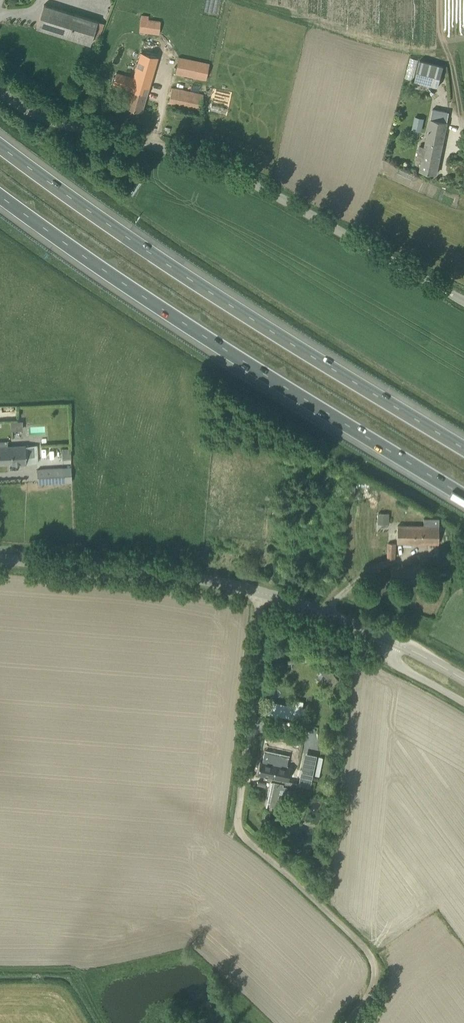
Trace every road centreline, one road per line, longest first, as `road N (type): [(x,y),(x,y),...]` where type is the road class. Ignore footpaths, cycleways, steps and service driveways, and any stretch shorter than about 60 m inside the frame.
road 1 (motorway): [(463,443),(244,308),(0,135)]
road 2 (motorway): [(0,193),(463,498)]
road 3 (unclassified): [(463,301),(207,161),(75,127),(0,91)]
road 4 (track): [(347,1022),(375,984),(377,964),(245,837),(240,805)]
road 5 (unclassified): [(256,591),(162,571),(0,559)]
road 6 (unclassified): [(240,805),(256,591)]
road 7 (unclassified): [(385,636),(256,591)]

